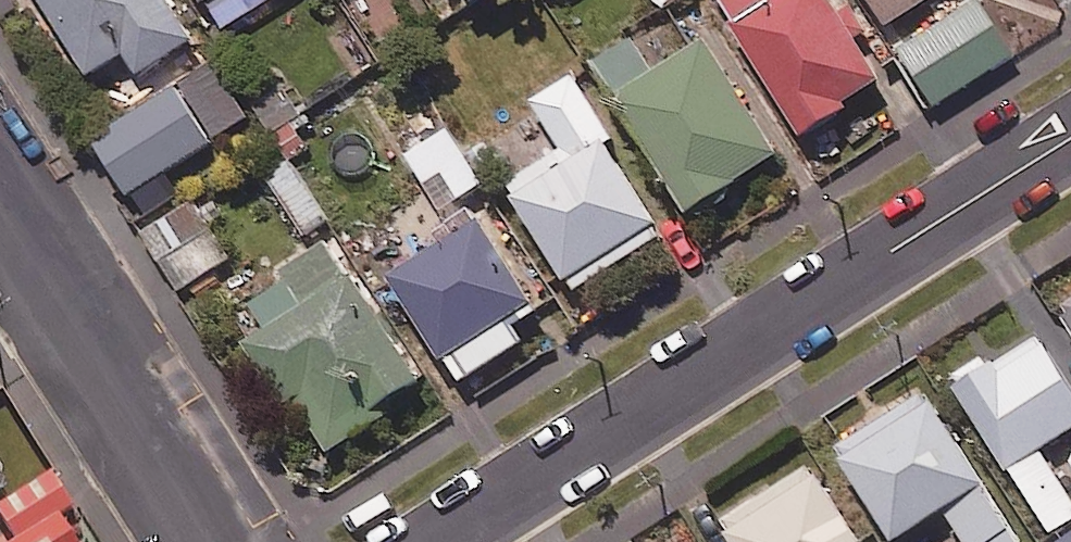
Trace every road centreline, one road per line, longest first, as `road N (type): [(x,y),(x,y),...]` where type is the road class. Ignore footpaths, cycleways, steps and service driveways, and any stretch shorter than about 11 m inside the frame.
road 1 (residential): [(440,541),(1070,139)]
road 2 (residential): [(221,541),(0,197)]

